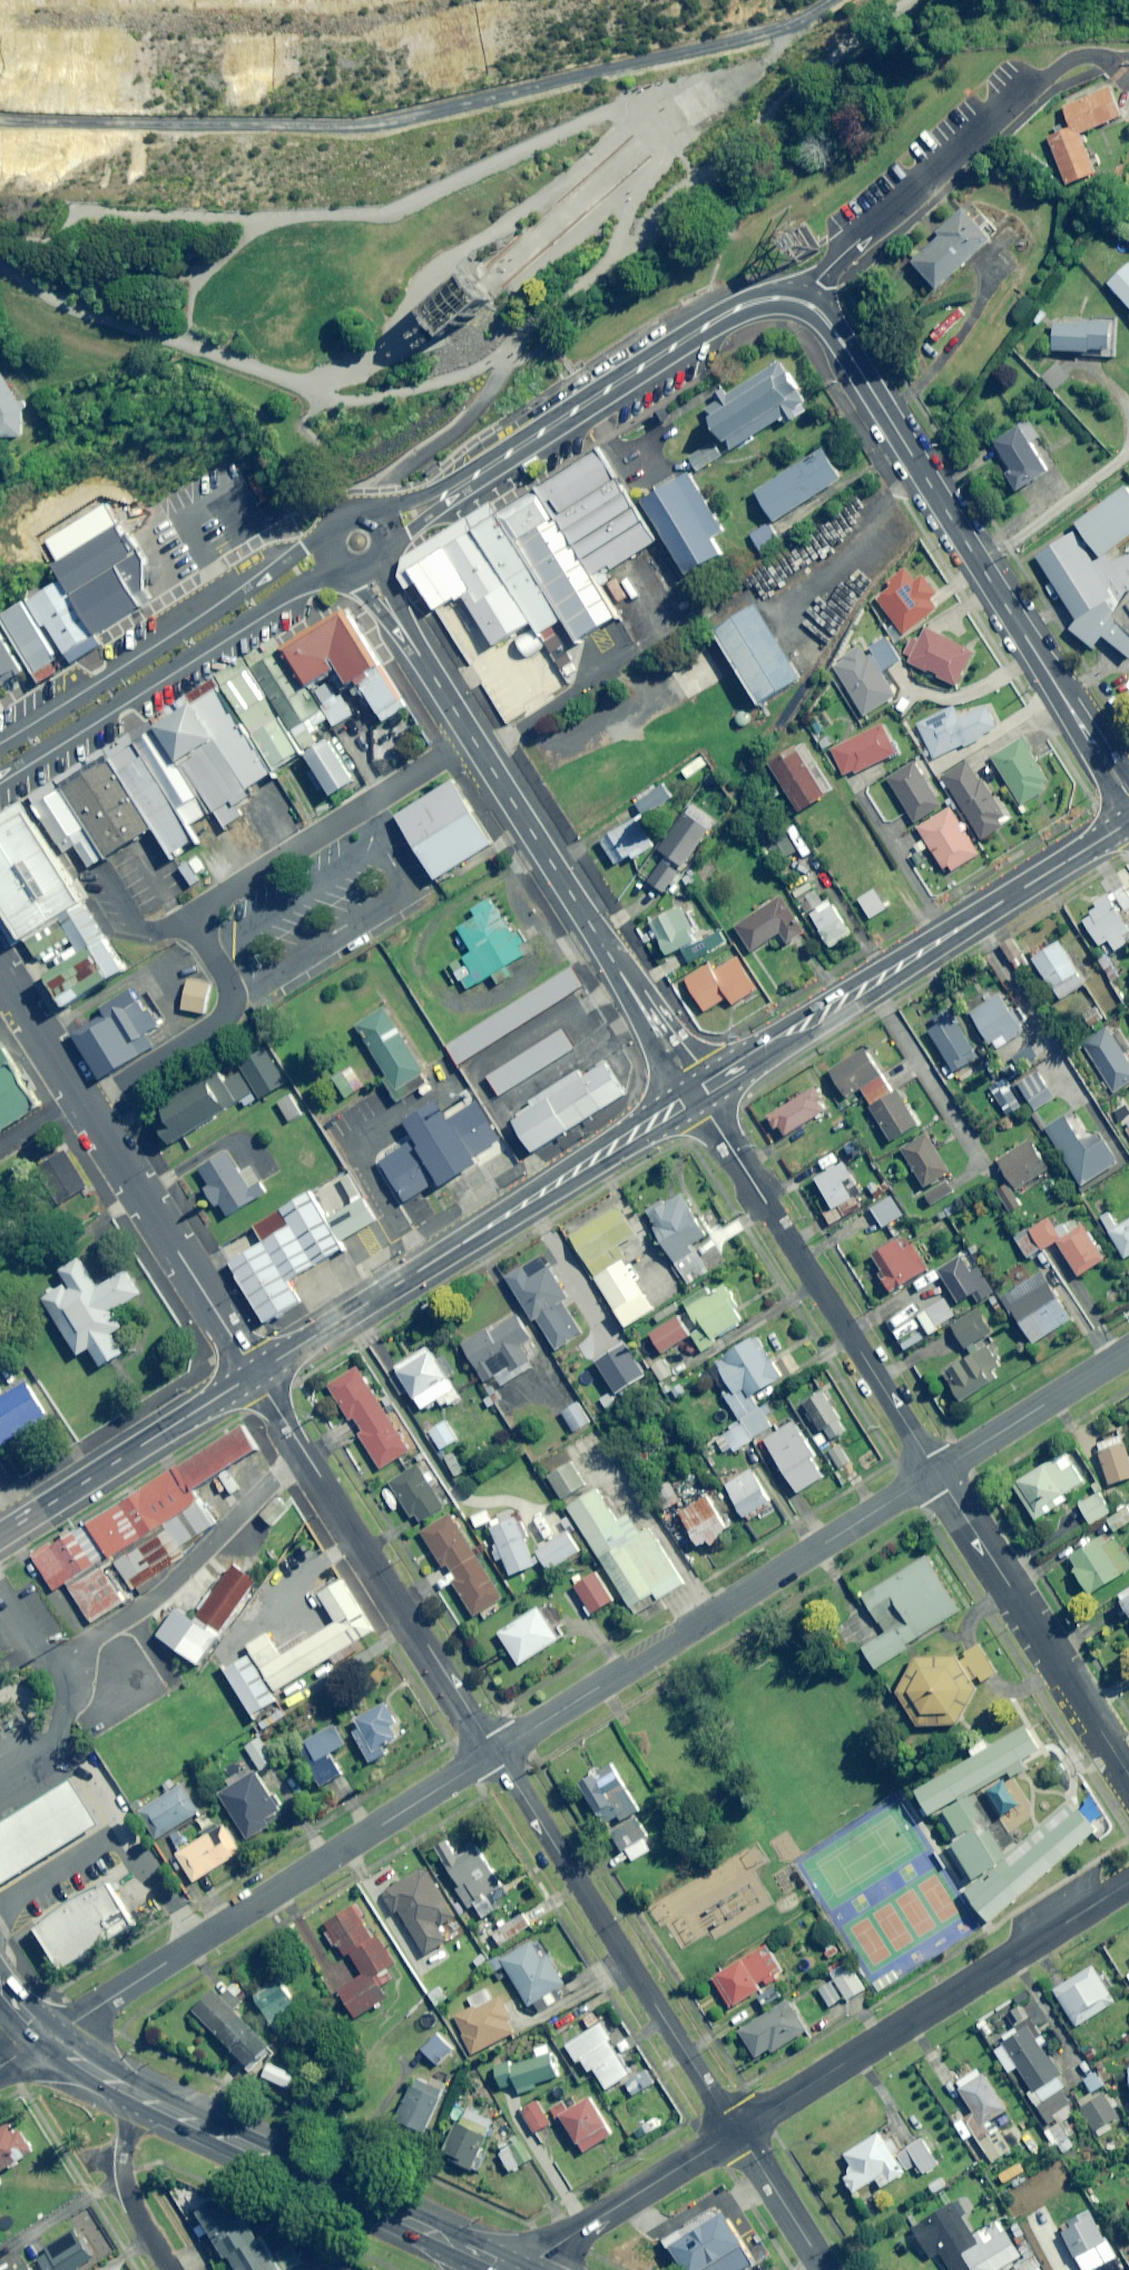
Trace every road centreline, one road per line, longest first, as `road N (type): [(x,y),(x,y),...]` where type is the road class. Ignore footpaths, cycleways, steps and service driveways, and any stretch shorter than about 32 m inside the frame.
road 1 (residential): [(365,571),(695,1095)]
road 2 (secondary): [(1128,803),(836,333),(800,302)]
road 3 (residential): [(47,2038),(495,1753)]
road 4 (residential): [(495,1753),(935,1473)]
road 5 (primary): [(255,1375),(695,1095)]
road 6 (primary): [(695,1095),(1128,825)]
road 7 (secondary): [(382,531),(722,316),(759,300),(800,302)]
road 8 (residential): [(0,972),(255,1375)]
road 9 (residential): [(1128,1883),(735,2131)]
road 10 (residential): [(495,1753),(735,2131)]
road 11 (residential): [(695,1095),(935,1473)]
road 12 (residential): [(255,1375),(495,1753)]
road 13 (residential): [(800,302),(1036,79),(1079,60),(1128,54)]
road 14 (trunk): [(511,2269),(143,2099)]
road 15 (secondary): [(0,753),(329,531)]
road 16 (secondary): [(339,568),(0,774)]
road 17 (residential): [(935,1473),(1128,1777)]
road 18 (primary): [(0,1536),(255,1375)]
road 19 (residential): [(735,2131),(517,2269)]
road 20 (residential): [(935,1473),(1128,1352)]
road 21 (residential): [(171,2269),(123,2184),(130,2122),(143,2099)]
road 22 (residential): [(735,2131),(823,2269)]

